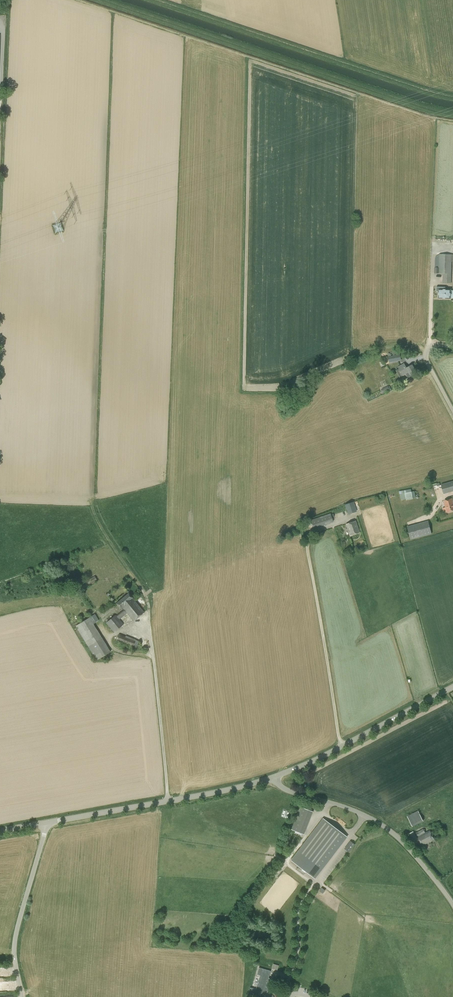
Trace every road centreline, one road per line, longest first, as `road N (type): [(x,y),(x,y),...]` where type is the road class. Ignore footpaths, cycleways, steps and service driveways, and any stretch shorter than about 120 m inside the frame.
road 1 (tertiary): [(45,823),(274,777)]
road 2 (unclassified): [(452,904),(381,823),(285,789),(274,777)]
road 3 (tertiary): [(274,777),(452,688)]
road 4 (unclassified): [(45,823),(15,940),(23,996)]

